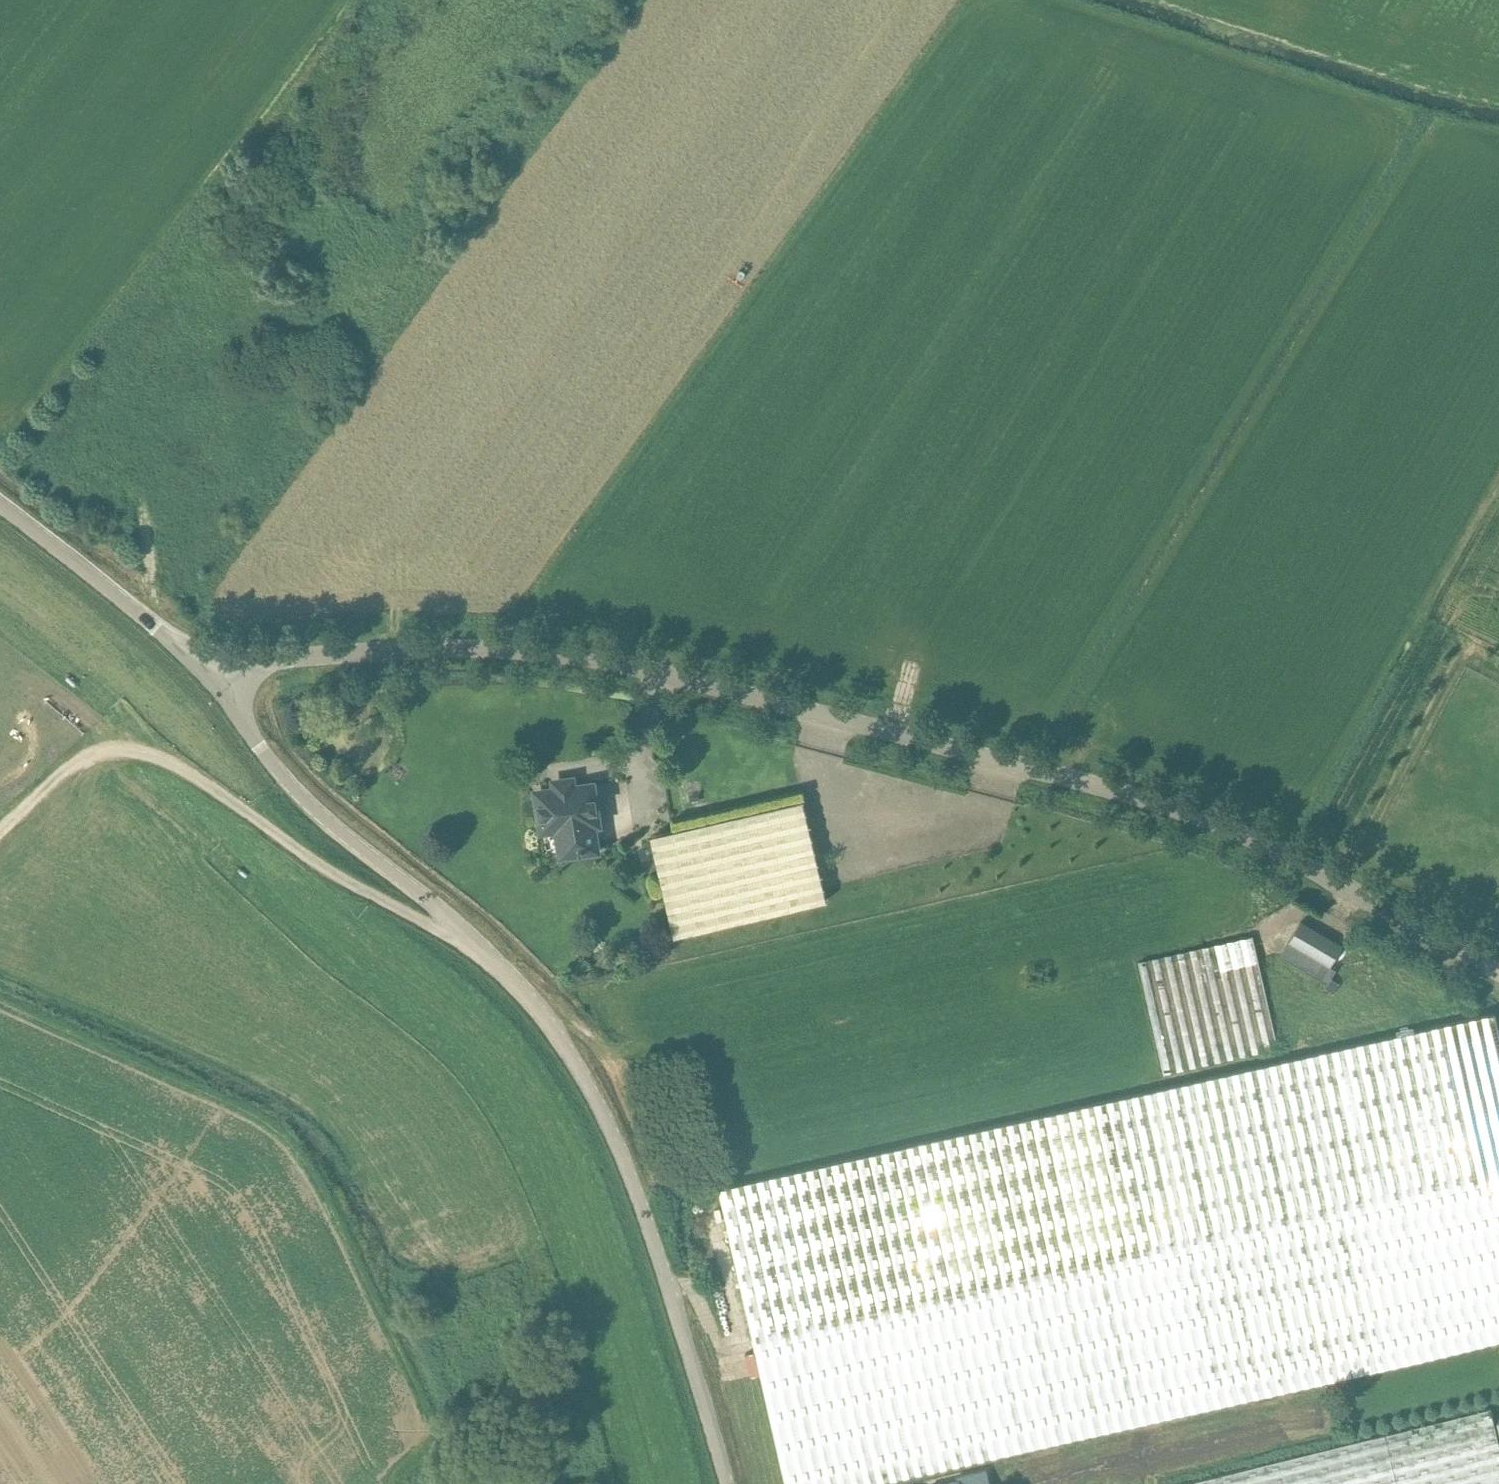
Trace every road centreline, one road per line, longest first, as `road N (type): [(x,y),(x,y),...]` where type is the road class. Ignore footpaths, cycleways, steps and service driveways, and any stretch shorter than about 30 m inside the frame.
road 1 (tertiary): [(1498,974),(1338,881),(1207,819),(656,671),(526,650),(203,666)]
road 2 (tertiary): [(726,1483),(649,1225),(573,1055),(461,927),(296,791),(203,666)]
road 3 (track): [(286,842),(176,764),(118,749),(73,763),(0,831)]
road 4 (tertiary): [(203,666),(0,507)]
road 5 (track): [(494,961),(286,842)]

